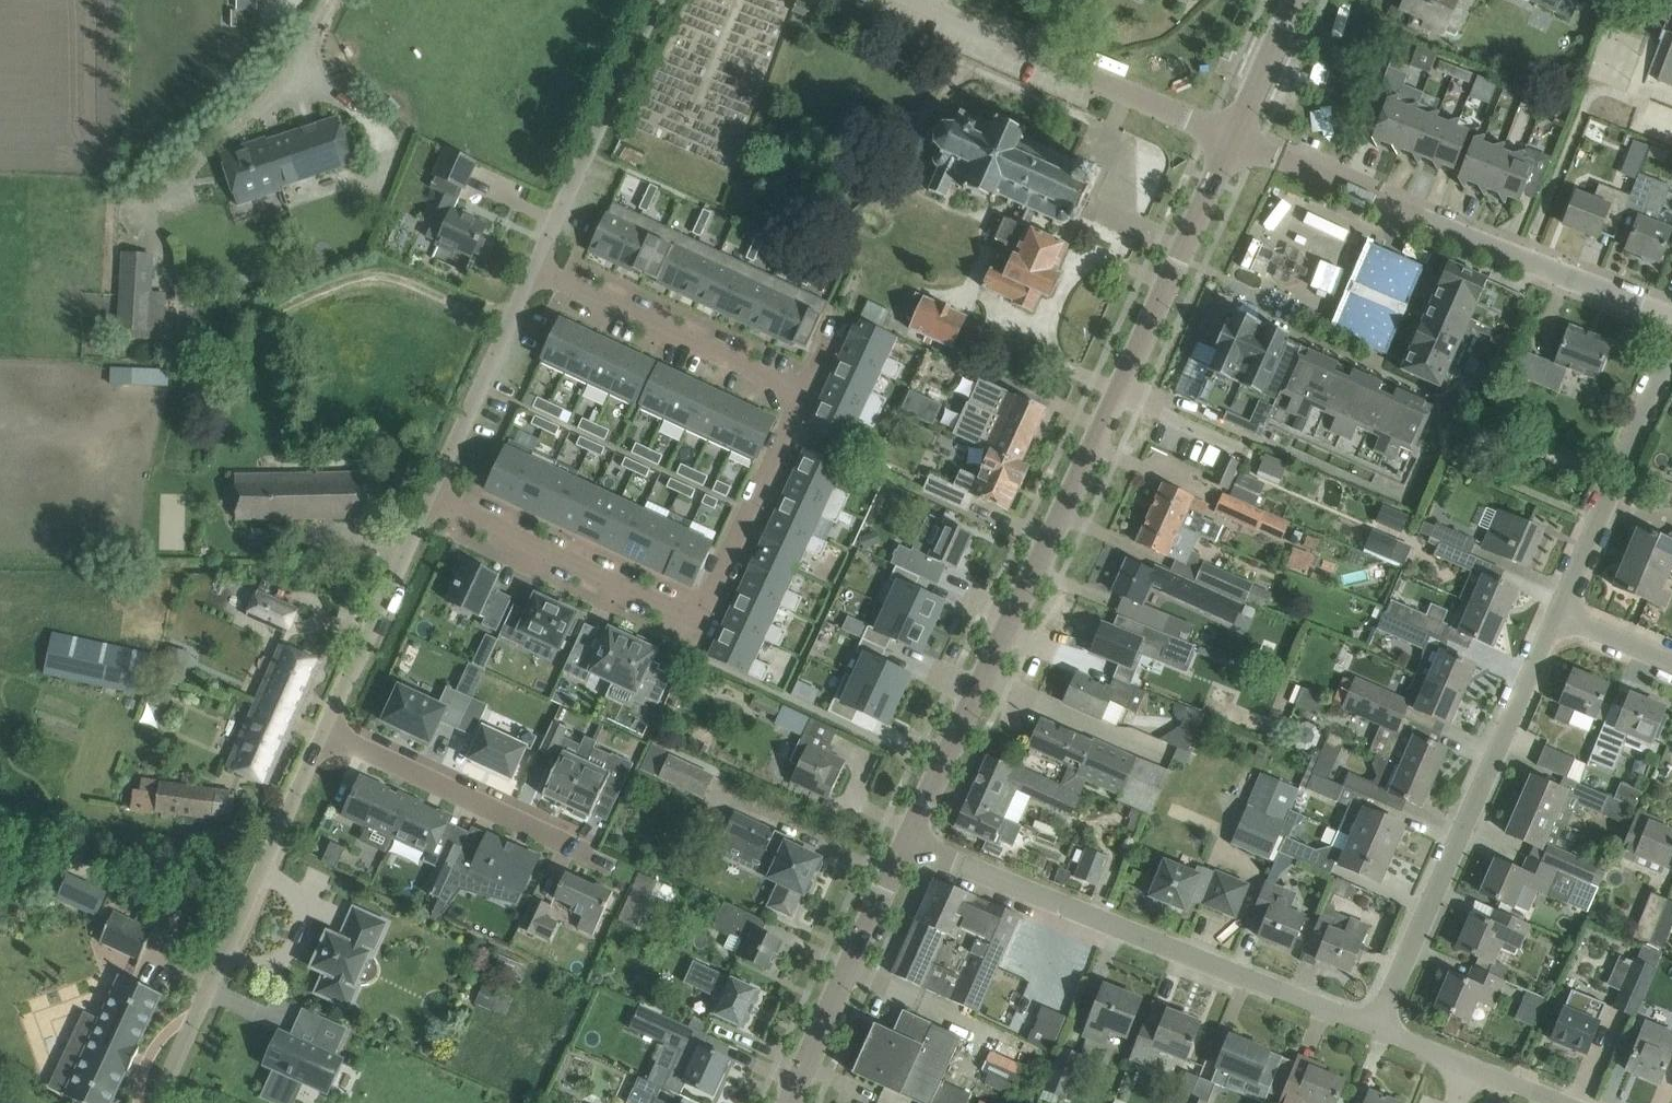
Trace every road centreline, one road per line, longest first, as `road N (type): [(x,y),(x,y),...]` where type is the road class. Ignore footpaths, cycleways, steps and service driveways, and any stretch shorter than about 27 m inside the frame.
road 1 (tertiary): [(905,844),(1233,138)]
road 2 (residential): [(432,498),(691,611),(708,600),(801,393)]
road 3 (residential): [(1378,1026),(905,844)]
road 4 (tertiary): [(1671,317),(1233,138)]
road 5 (residential): [(1378,1026),(1559,614)]
road 6 (residential): [(157,1102),(324,733)]
road 7 (unclassified): [(1233,138),(919,0)]
road 8 (residential): [(324,733),(612,866)]
road 9 (residential): [(533,270),(659,0)]
road 10 (residential): [(801,393),(533,270)]
road 11 (tertiary): [(791,1102),(905,844)]
road 12 (residential): [(1559,614),(1671,360)]
road 13 (residential): [(324,733),(432,498)]
road 14 (residential): [(432,498),(533,270)]
road 15 (unclassified): [(1233,138),(1297,0)]
road 16 (residential): [(1671,661),(1559,614)]

